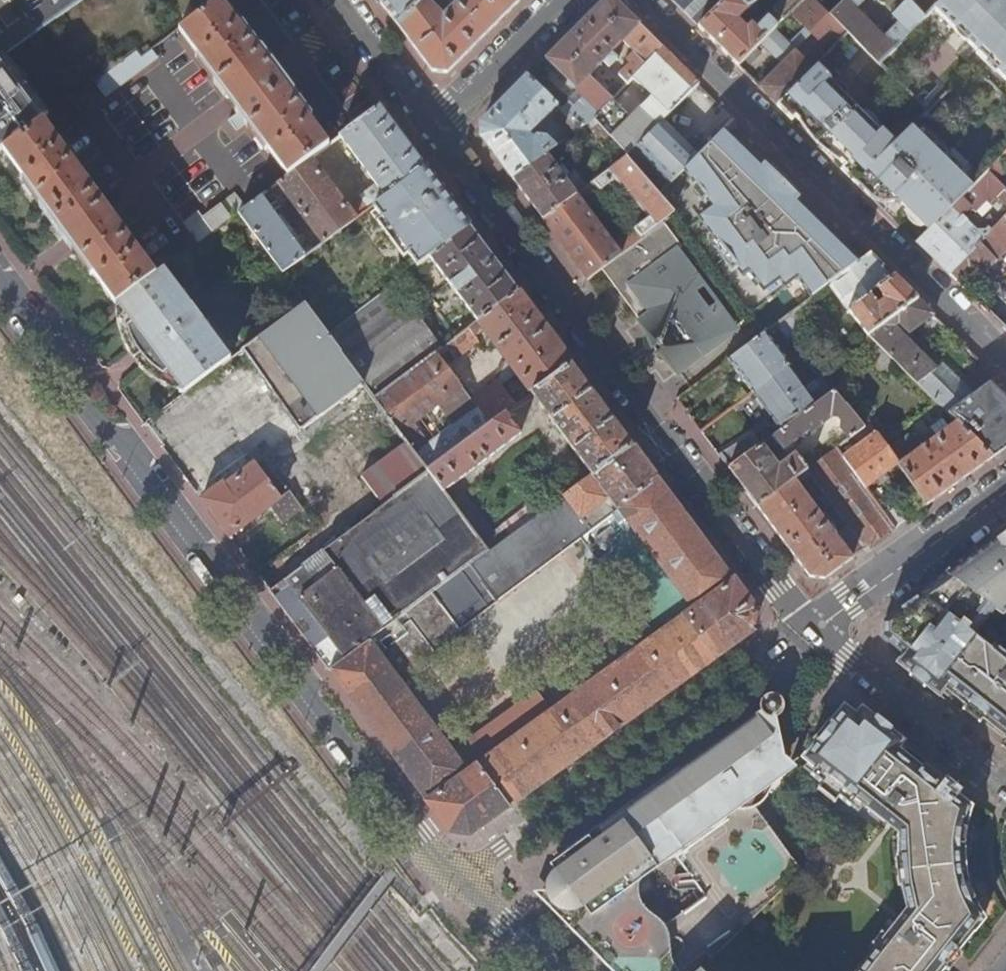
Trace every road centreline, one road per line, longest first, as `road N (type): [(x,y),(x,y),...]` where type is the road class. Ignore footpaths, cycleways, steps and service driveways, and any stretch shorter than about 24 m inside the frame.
road 1 (residential): [(552,970),(419,838),(130,448),(100,427),(0,278)]
road 2 (residential): [(426,125),(816,629)]
road 3 (residential): [(1005,359),(635,0)]
road 4 (residential): [(816,629),(1005,784)]
road 5 (residential): [(1005,493),(816,629)]
road 6 (residential): [(426,125),(552,0)]
road 7 (residential): [(336,0),(426,125)]

